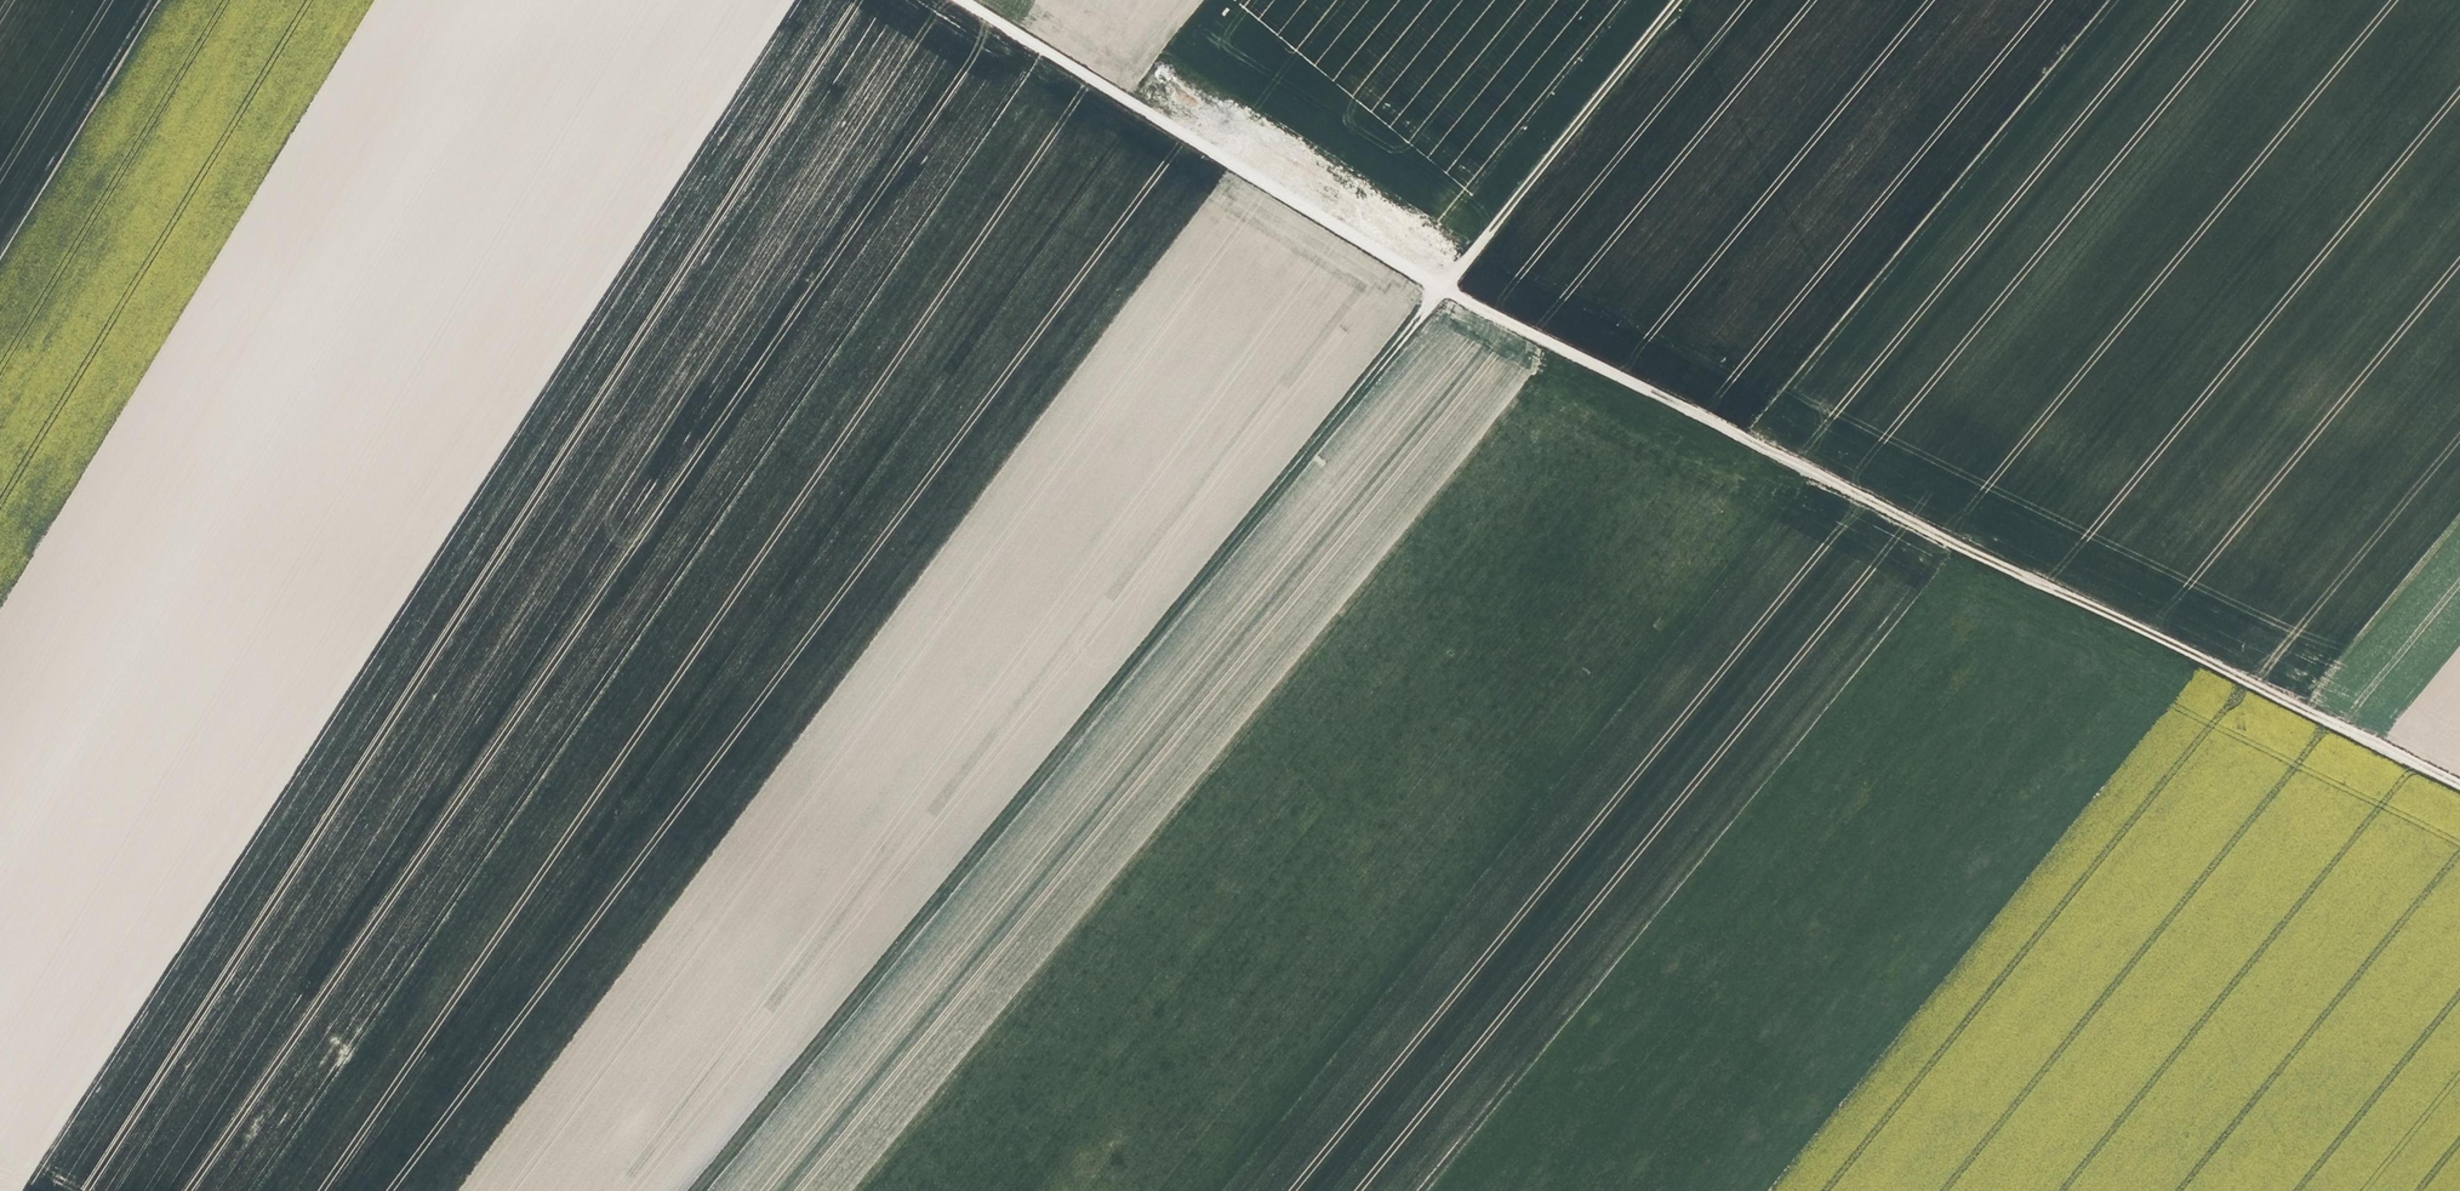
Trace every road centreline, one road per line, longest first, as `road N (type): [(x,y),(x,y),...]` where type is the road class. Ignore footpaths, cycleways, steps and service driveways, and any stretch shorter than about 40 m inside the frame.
road 1 (track): [(1399,343),(699,1190)]
road 2 (track): [(2459,783),(1636,384)]
road 3 (unclassified): [(1439,289),(963,0)]
road 4 (track): [(1491,228),(1681,0)]
road 5 (unclassified): [(1636,384),(1439,289)]

